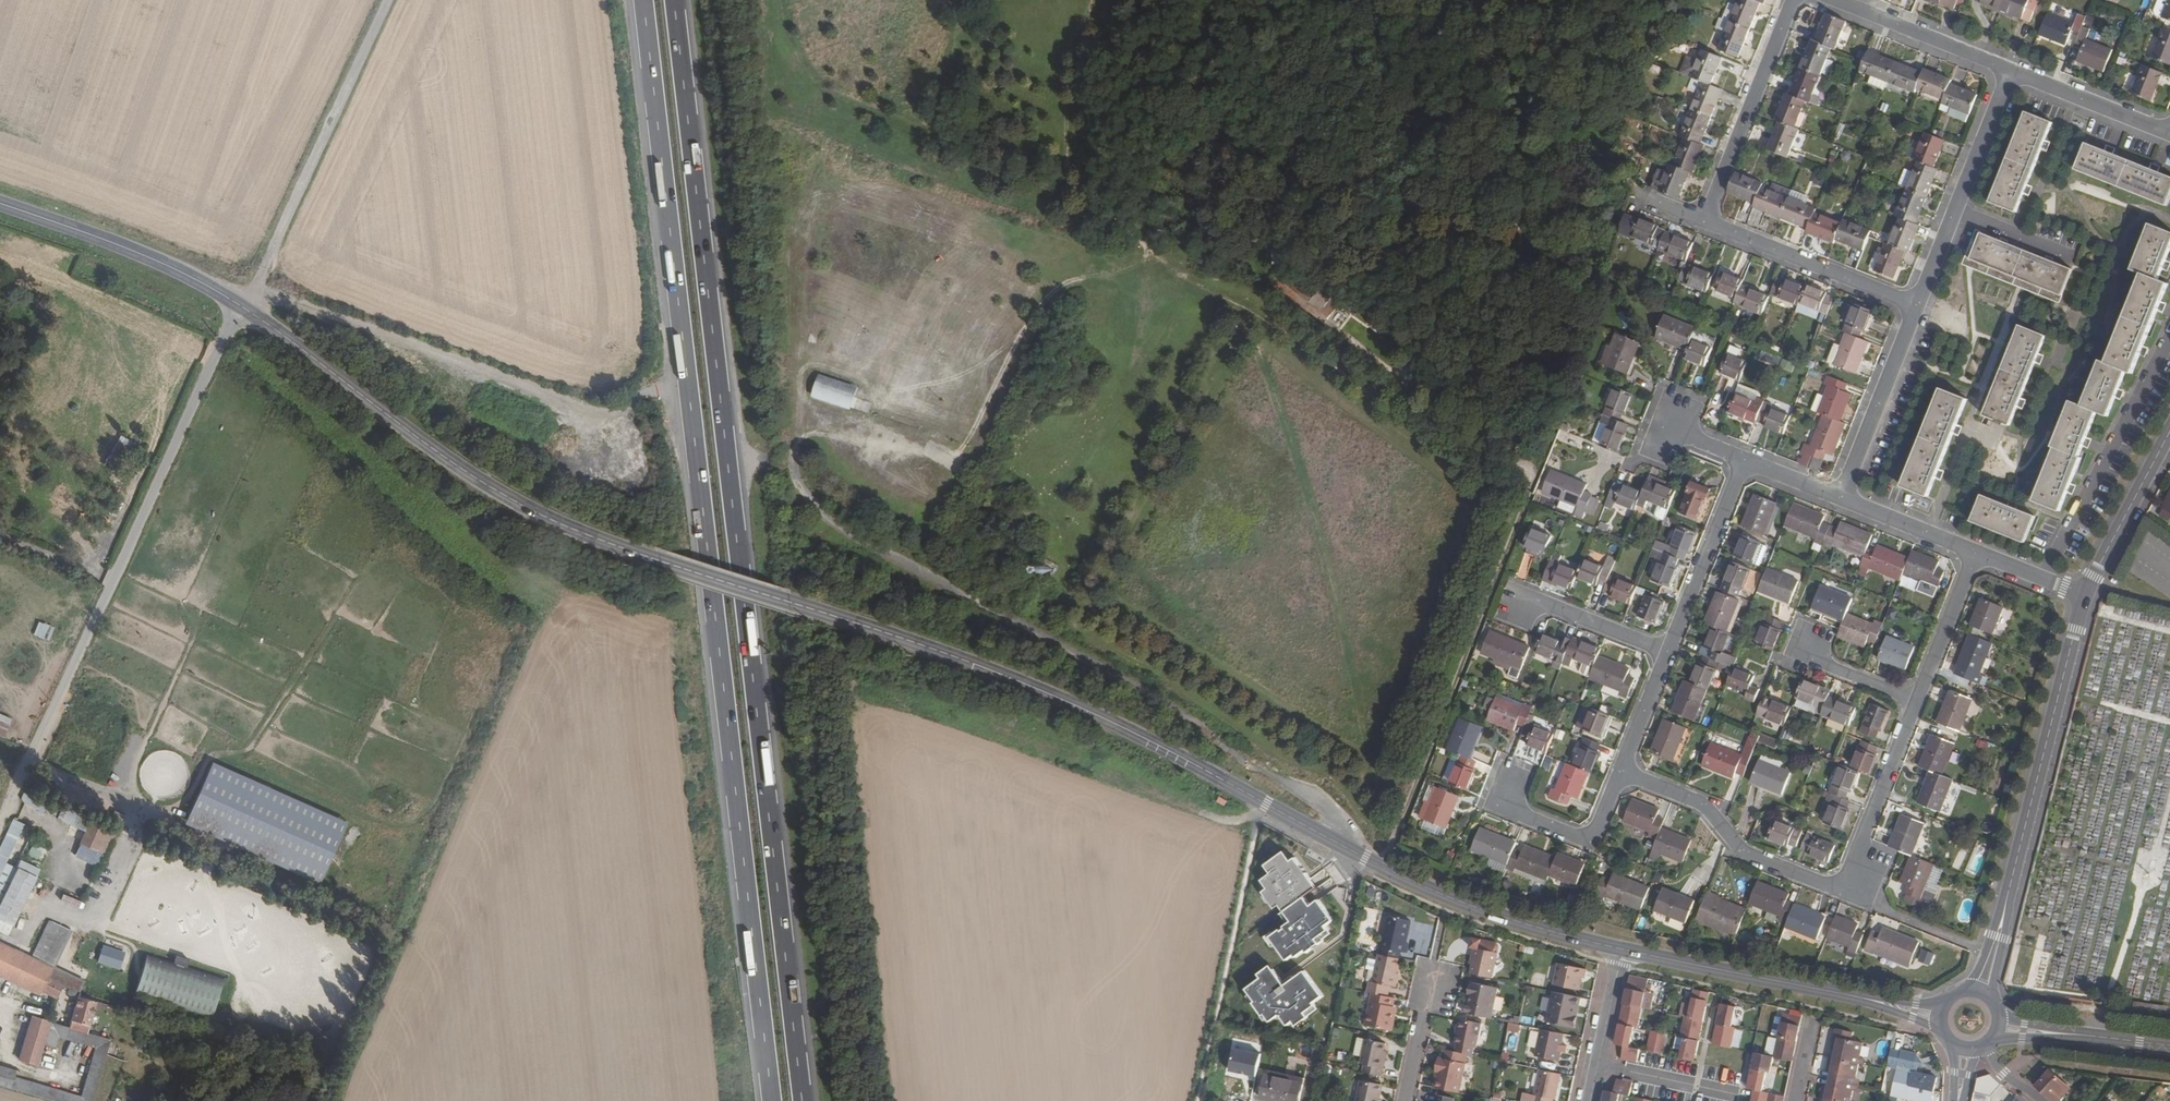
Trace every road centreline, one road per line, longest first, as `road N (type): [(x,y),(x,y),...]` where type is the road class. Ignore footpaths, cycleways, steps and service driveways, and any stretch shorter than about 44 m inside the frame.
road 1 (tertiary): [(0,203),(165,262),(238,303),(438,450),(548,516),(1032,685),(1421,885),(1622,949)]
road 2 (trunk): [(802,1100),(673,0)]
road 3 (trunk): [(643,0),(771,1100)]
road 4 (track): [(20,783),(238,303),(267,266),(390,0)]
road 5 (residential): [(1618,773),(1699,806),(1744,857),(1839,893),(1975,551)]
road 6 (residential): [(2086,596),(1977,991)]
road 7 (residential): [(1744,462),(1618,773)]
road 8 (tertiary): [(1622,949),(1941,1017)]
road 9 (residential): [(1917,304),(2010,73)]
road 10 (residential): [(1705,221),(1792,0)]
road 11 (residential): [(1917,304),(1705,221)]
road 12 (residential): [(1840,497),(1917,304)]
road 13 (residential): [(2010,73),(1828,0)]
road 14 (residential): [(2169,432),(2086,596)]
road 15 (residential): [(1618,773),(1589,843),(1496,808)]
road 16 (tertiary): [(1998,1024),(2169,1048)]
road 17 (residential): [(2169,136),(2010,73)]
road 18 (residential): [(1589,1100),(1622,949)]
road 19 (residential): [(1975,551),(1840,497)]

